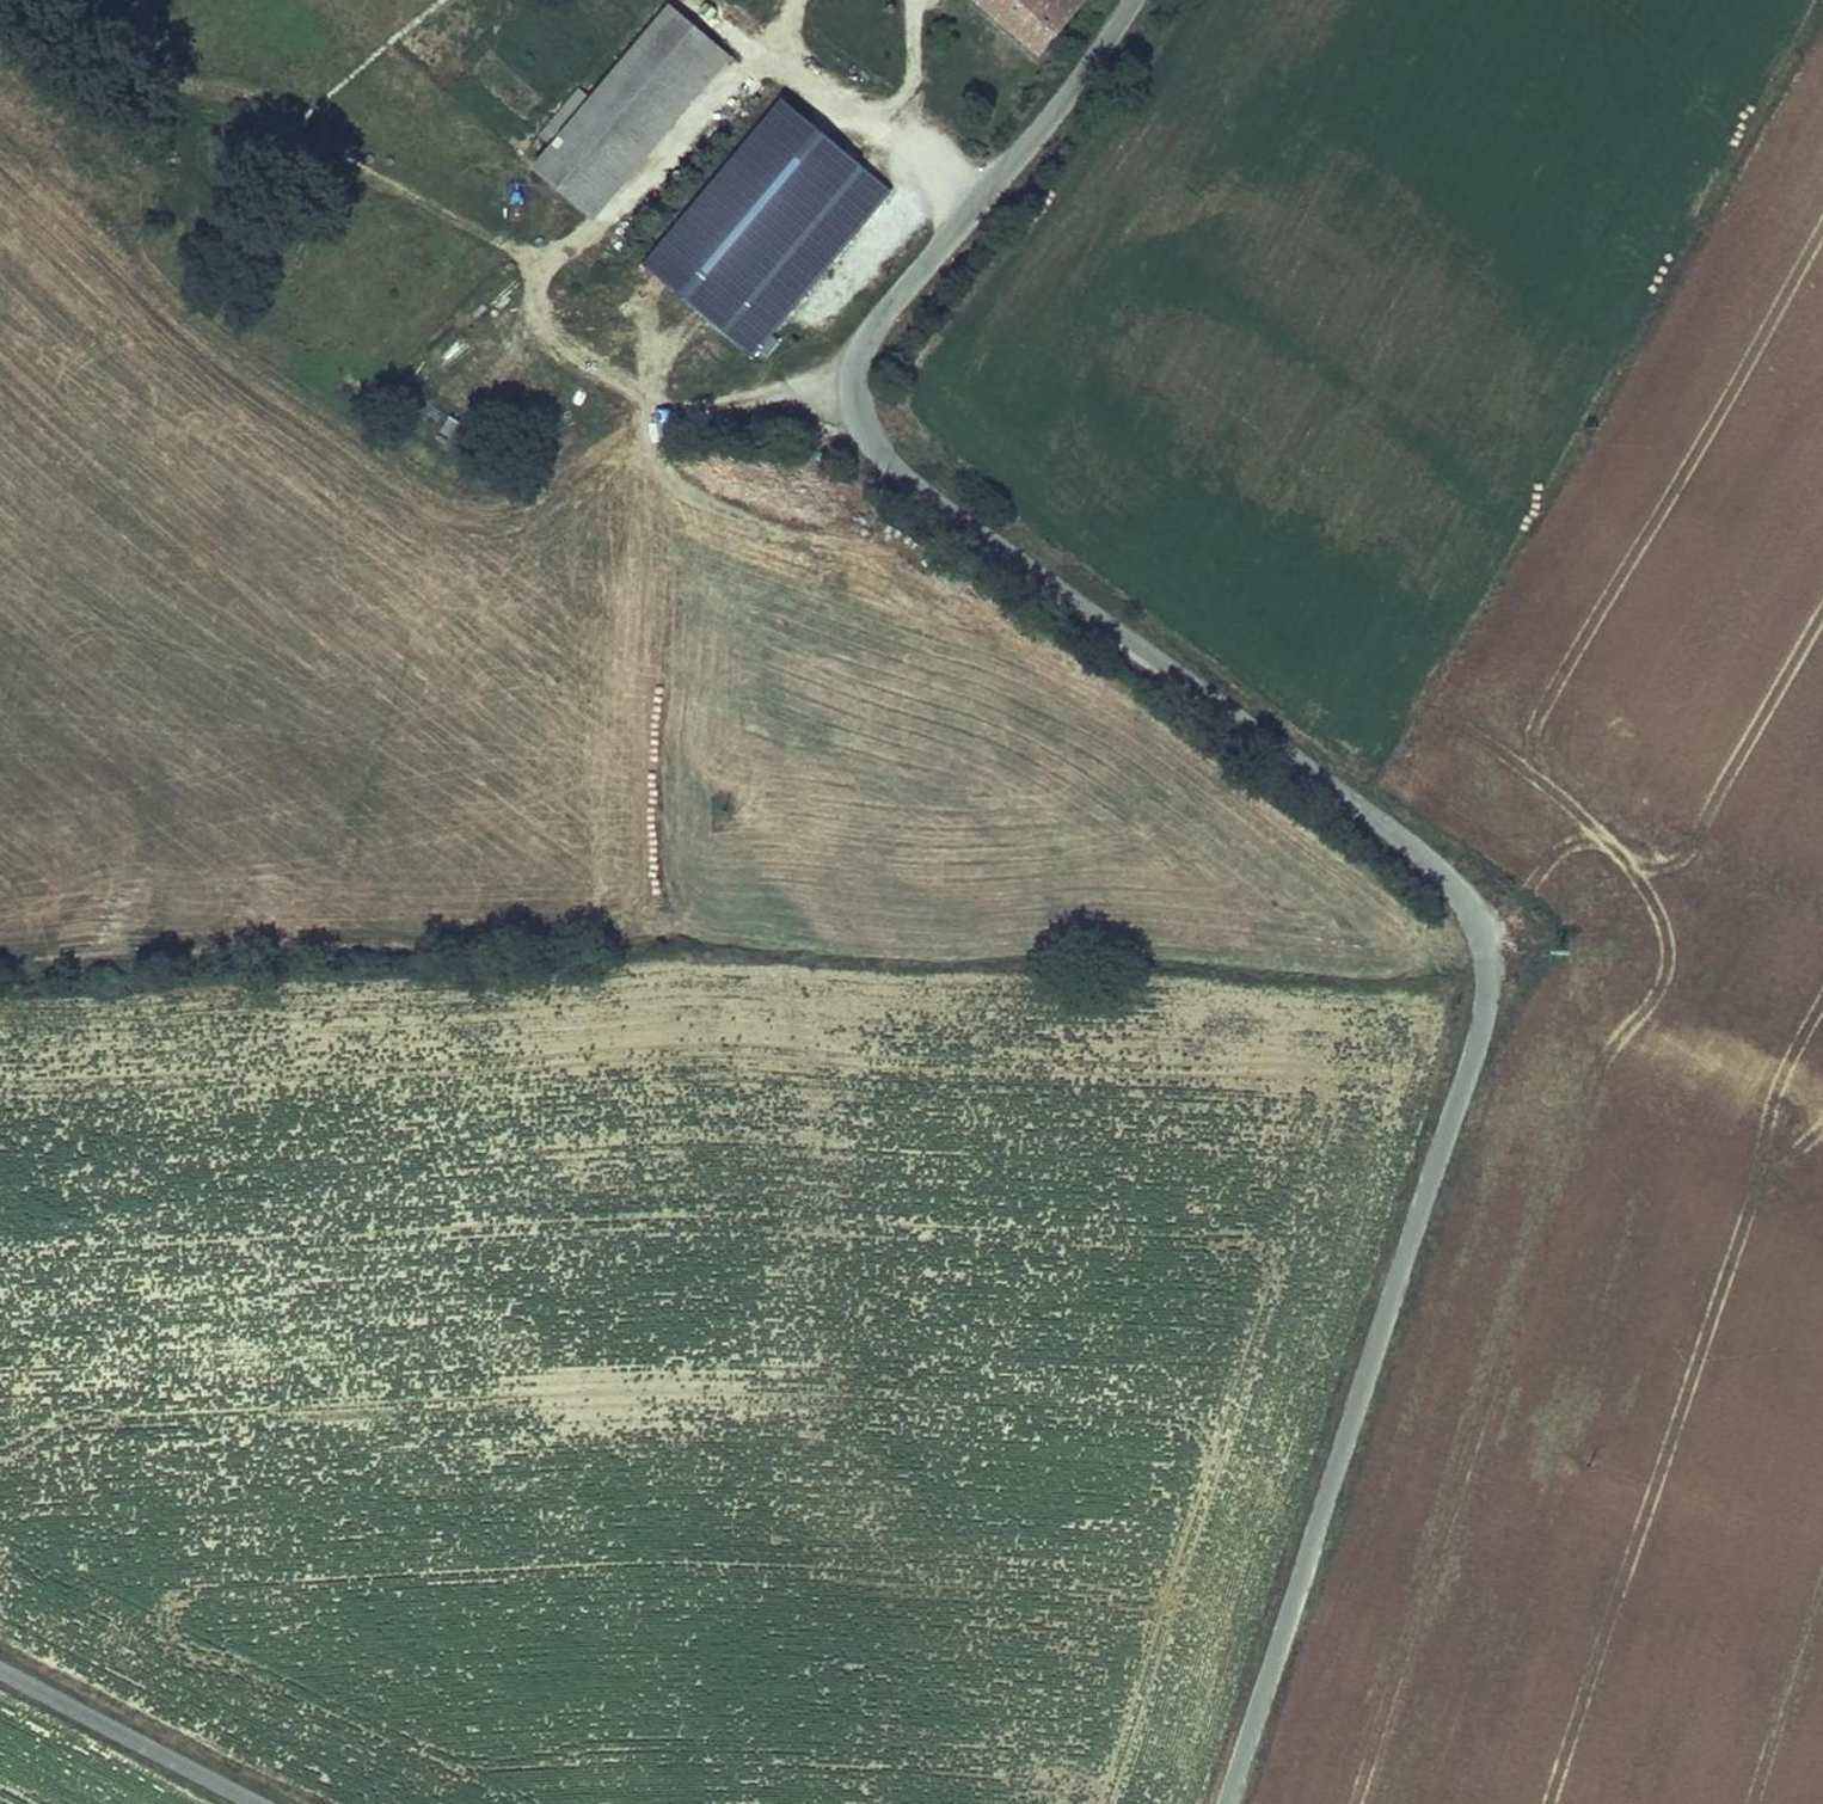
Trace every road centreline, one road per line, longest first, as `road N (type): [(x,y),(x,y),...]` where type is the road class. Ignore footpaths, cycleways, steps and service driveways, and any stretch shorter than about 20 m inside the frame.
road 1 (unclassified): [(1226,1803),(1471,1059),(1487,975),(1481,937),(1429,866),(913,492),(886,467),(855,415),(851,391),(865,345),(1041,135),(1133,0)]
road 2 (unclassified): [(254,1803),(0,1672)]

